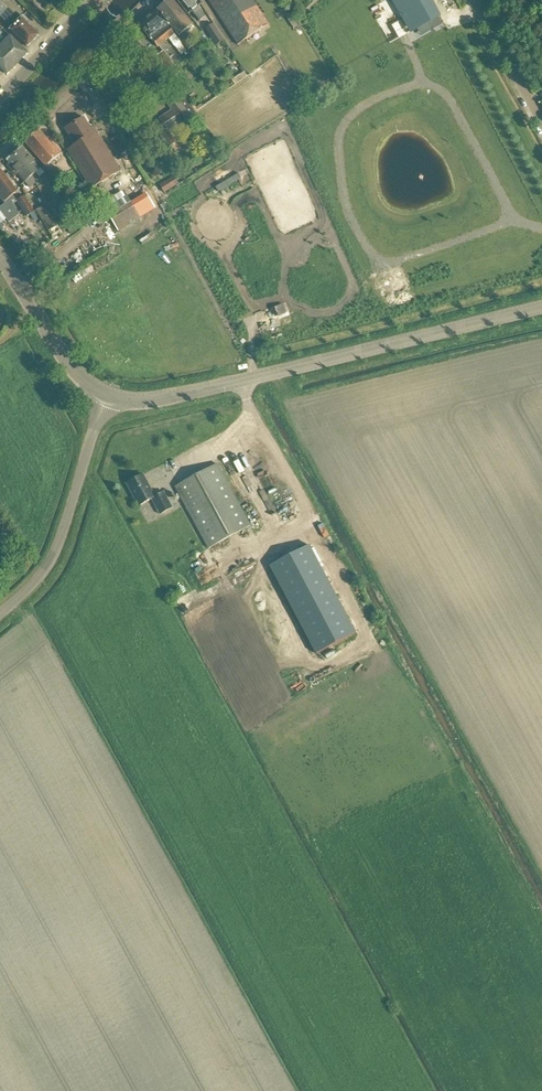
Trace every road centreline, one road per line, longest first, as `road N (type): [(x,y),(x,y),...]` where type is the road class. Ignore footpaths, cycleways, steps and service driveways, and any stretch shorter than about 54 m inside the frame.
road 1 (tertiary): [(541,307),(159,401),(102,395)]
road 2 (unclassified): [(0,618),(65,548),(102,395)]
road 3 (unclassified): [(0,163),(159,0)]
road 4 (tertiary): [(102,395),(72,370),(0,258)]
road 5 (unclassified): [(541,129),(469,0)]
road 6 (tertiary): [(95,0),(0,100)]

